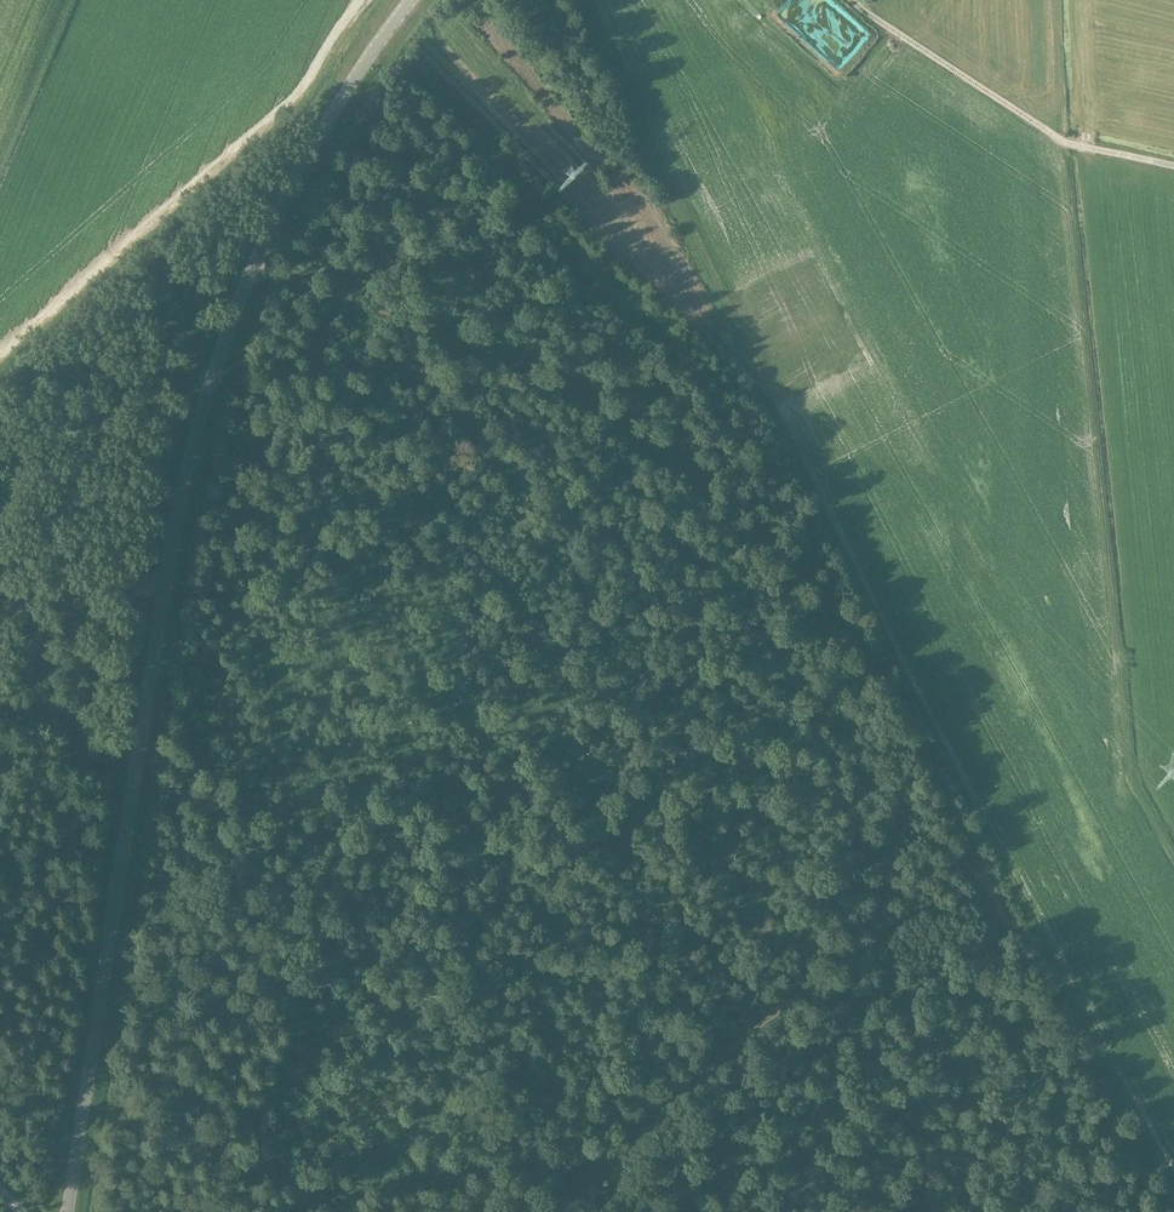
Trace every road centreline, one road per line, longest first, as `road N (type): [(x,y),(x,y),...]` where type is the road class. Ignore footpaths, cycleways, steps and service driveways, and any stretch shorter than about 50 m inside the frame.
road 1 (track): [(257,259),(491,352),(583,399),(720,495),(812,582),(880,677),(1166,1211)]
road 2 (tertiary): [(67,1211),(168,559),(205,400),(293,183),(411,0)]
road 3 (track): [(556,1211),(650,1117),(788,1000),(978,869)]

